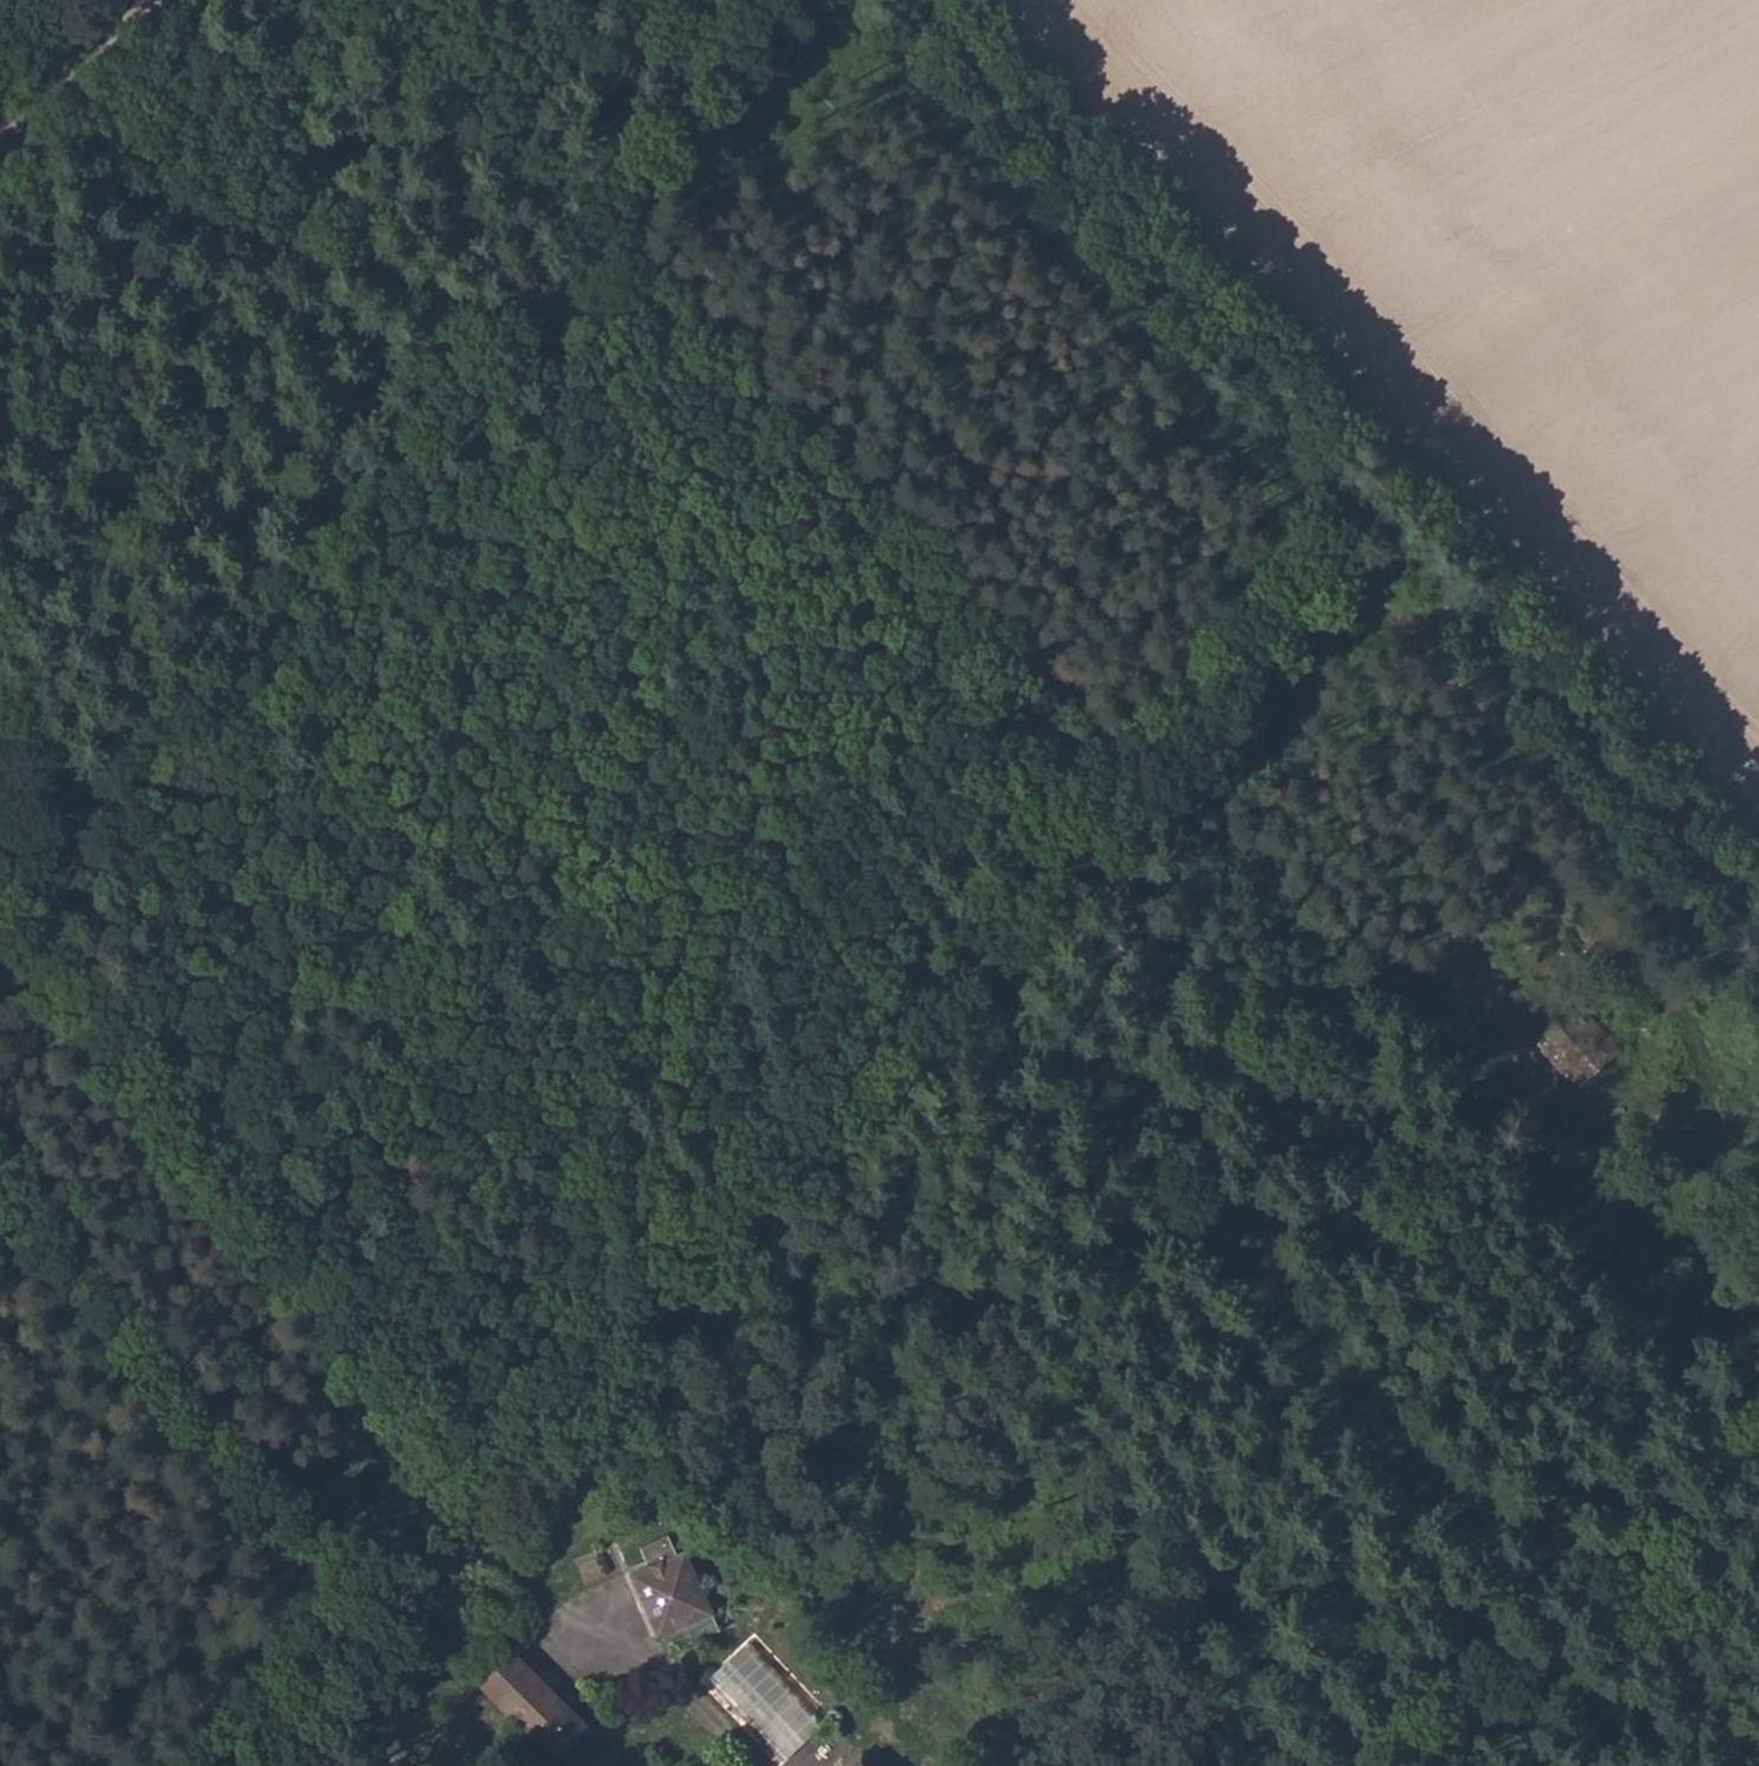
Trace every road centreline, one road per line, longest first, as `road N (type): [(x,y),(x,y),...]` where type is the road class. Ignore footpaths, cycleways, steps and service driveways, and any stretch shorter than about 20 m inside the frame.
road 1 (track): [(150,0),(0,123)]

